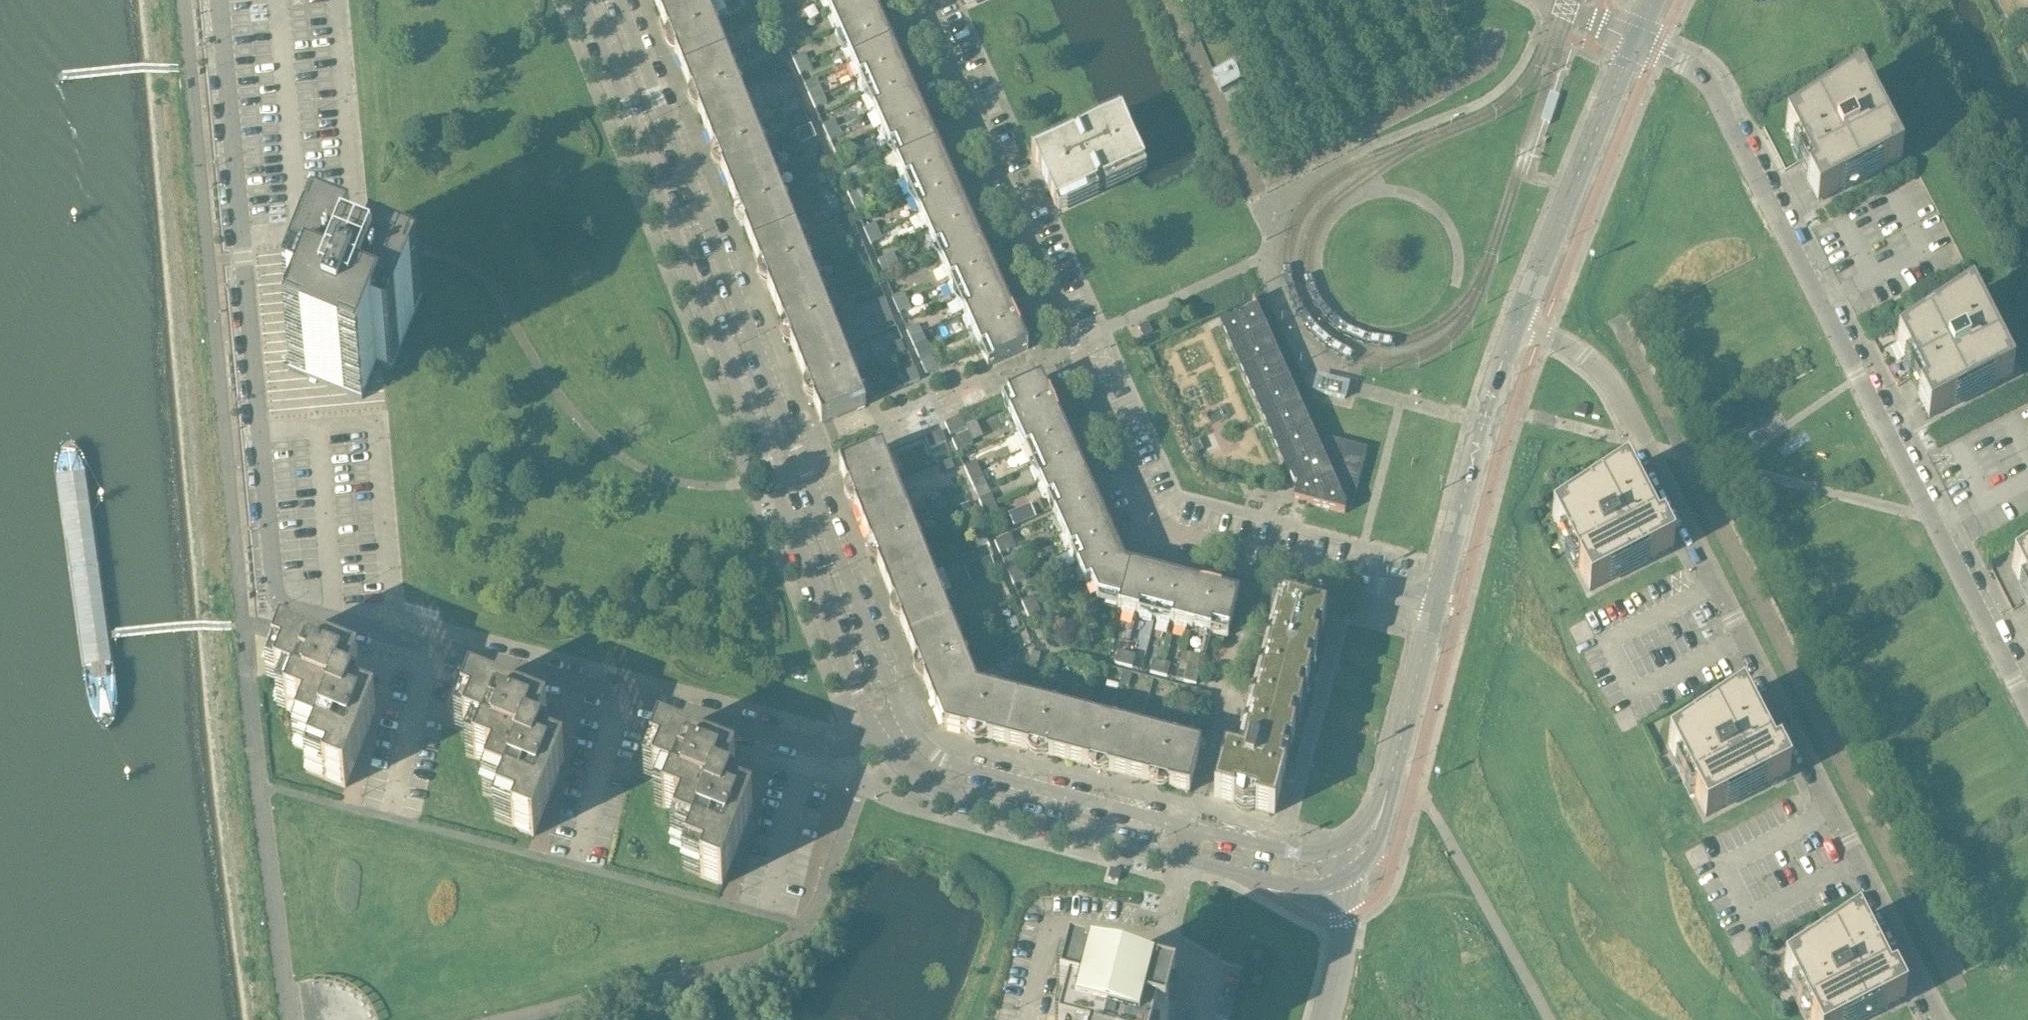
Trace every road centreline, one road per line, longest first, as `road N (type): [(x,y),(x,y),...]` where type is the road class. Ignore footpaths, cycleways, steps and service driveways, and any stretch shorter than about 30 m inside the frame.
road 1 (residential): [(812,748),(282,608),(220,0)]
road 2 (residential): [(1436,602),(1171,531),(1152,515),(918,0)]
road 3 (residential): [(1518,326),(1586,356),(1610,383),(1944,1019)]
road 4 (residential): [(579,0),(874,734)]
road 5 (residential): [(2027,702),(1715,96),(1695,73),(1634,42)]
road 6 (residential): [(899,718),(615,0)]
road 7 (residential): [(874,734),(902,775),(943,797),(1183,860)]
road 8 (residential): [(1193,829),(951,766),(926,755),(899,718)]
road 9 (tertiary): [(1518,326),(1634,42)]
road 10 (tertiary): [(1436,602),(1518,326)]
road 11 (tertiary): [(1391,780),(1436,602)]
road 12 (residential): [(1183,860),(1297,888),(1338,883)]
road 13 (residential): [(1329,849),(1281,850),(1193,829)]
road 14 (unclassified): [(1327,1019),(1342,951),(1338,883)]
road 15 (tertiary): [(1338,883),(1371,860),(1391,780)]

